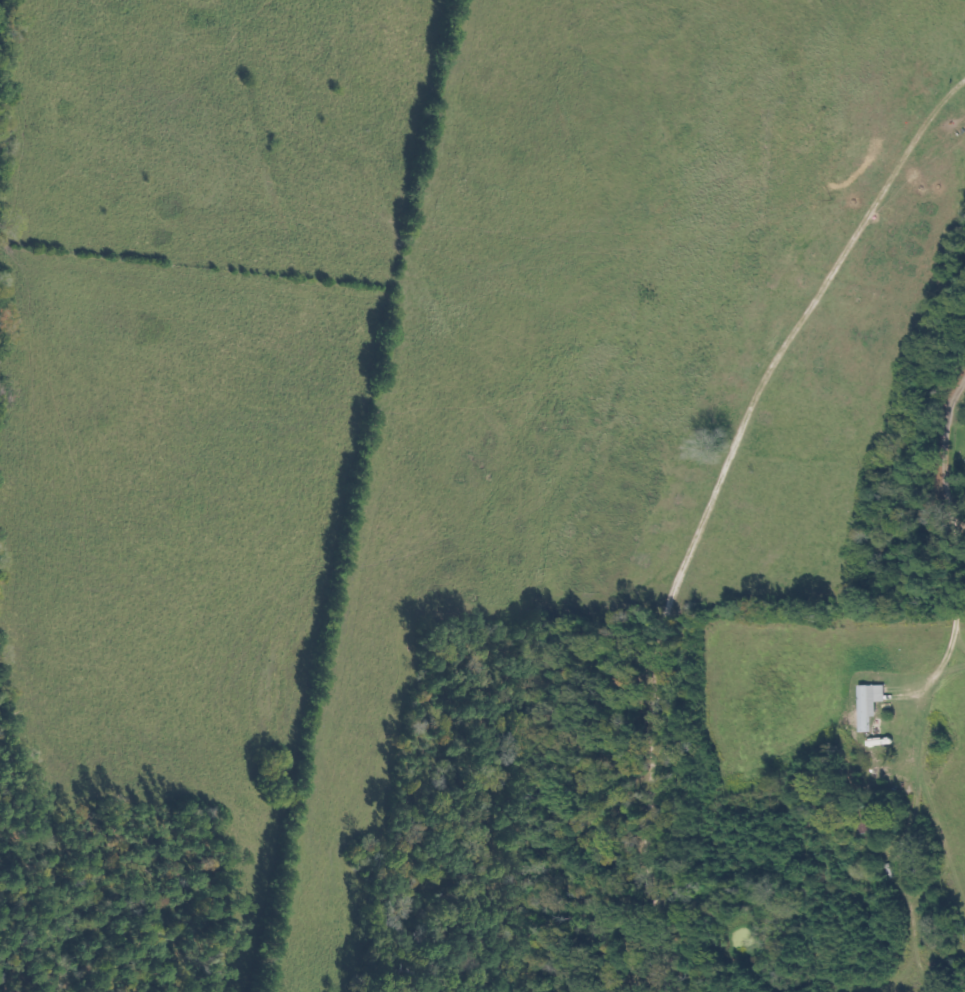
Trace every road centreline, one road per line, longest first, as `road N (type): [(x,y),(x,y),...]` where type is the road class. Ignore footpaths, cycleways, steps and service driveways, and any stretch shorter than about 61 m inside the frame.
road 1 (residential): [(964,374),(945,446),(945,500),(964,583)]

